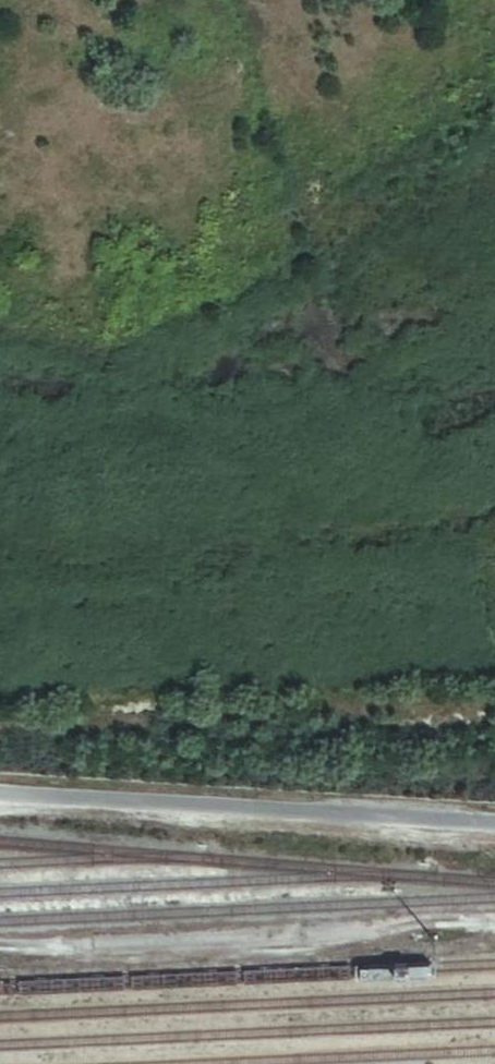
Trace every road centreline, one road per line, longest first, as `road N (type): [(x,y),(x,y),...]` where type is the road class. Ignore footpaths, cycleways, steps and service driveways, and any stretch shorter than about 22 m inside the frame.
road 1 (track): [(494,707),(0,734)]

